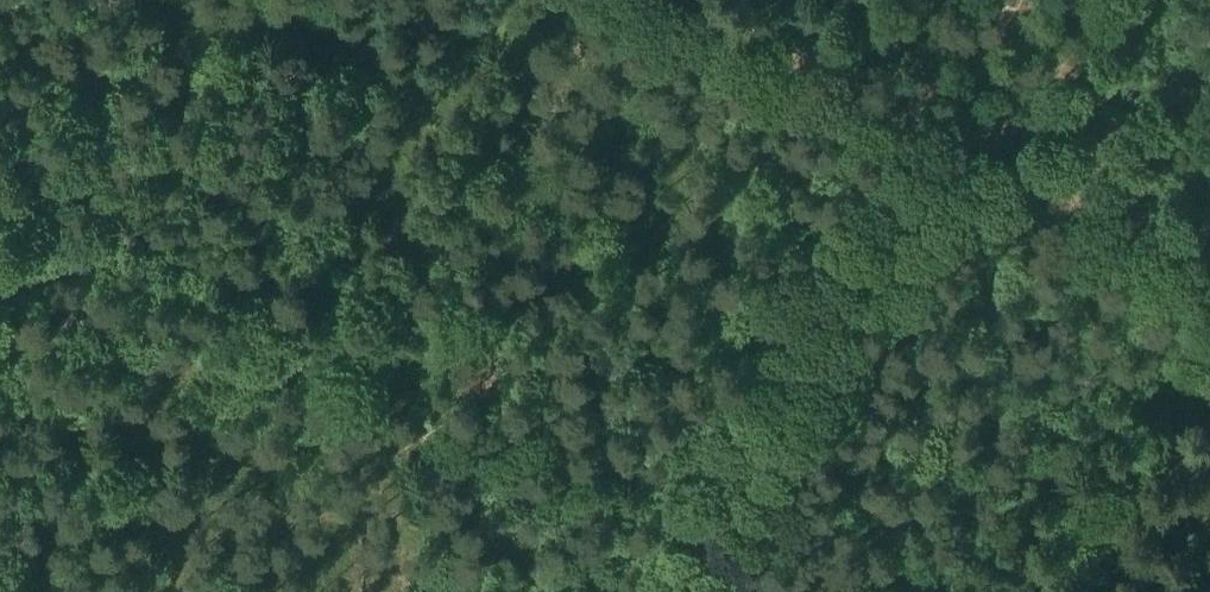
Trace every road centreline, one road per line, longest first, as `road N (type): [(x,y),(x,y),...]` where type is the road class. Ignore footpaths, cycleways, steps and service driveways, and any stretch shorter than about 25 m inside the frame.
road 1 (track): [(667,591),(798,356),(951,142),(1017,0)]

